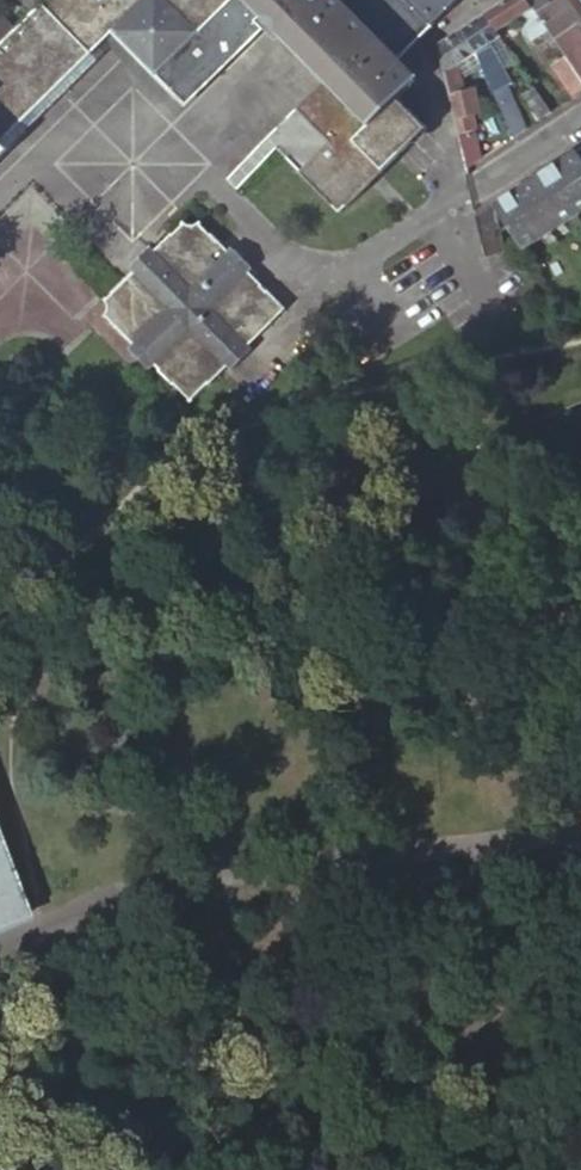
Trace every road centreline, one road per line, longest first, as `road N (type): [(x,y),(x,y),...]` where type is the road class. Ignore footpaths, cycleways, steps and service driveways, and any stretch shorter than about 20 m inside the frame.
road 1 (unclassified): [(472,190),(580,120)]

